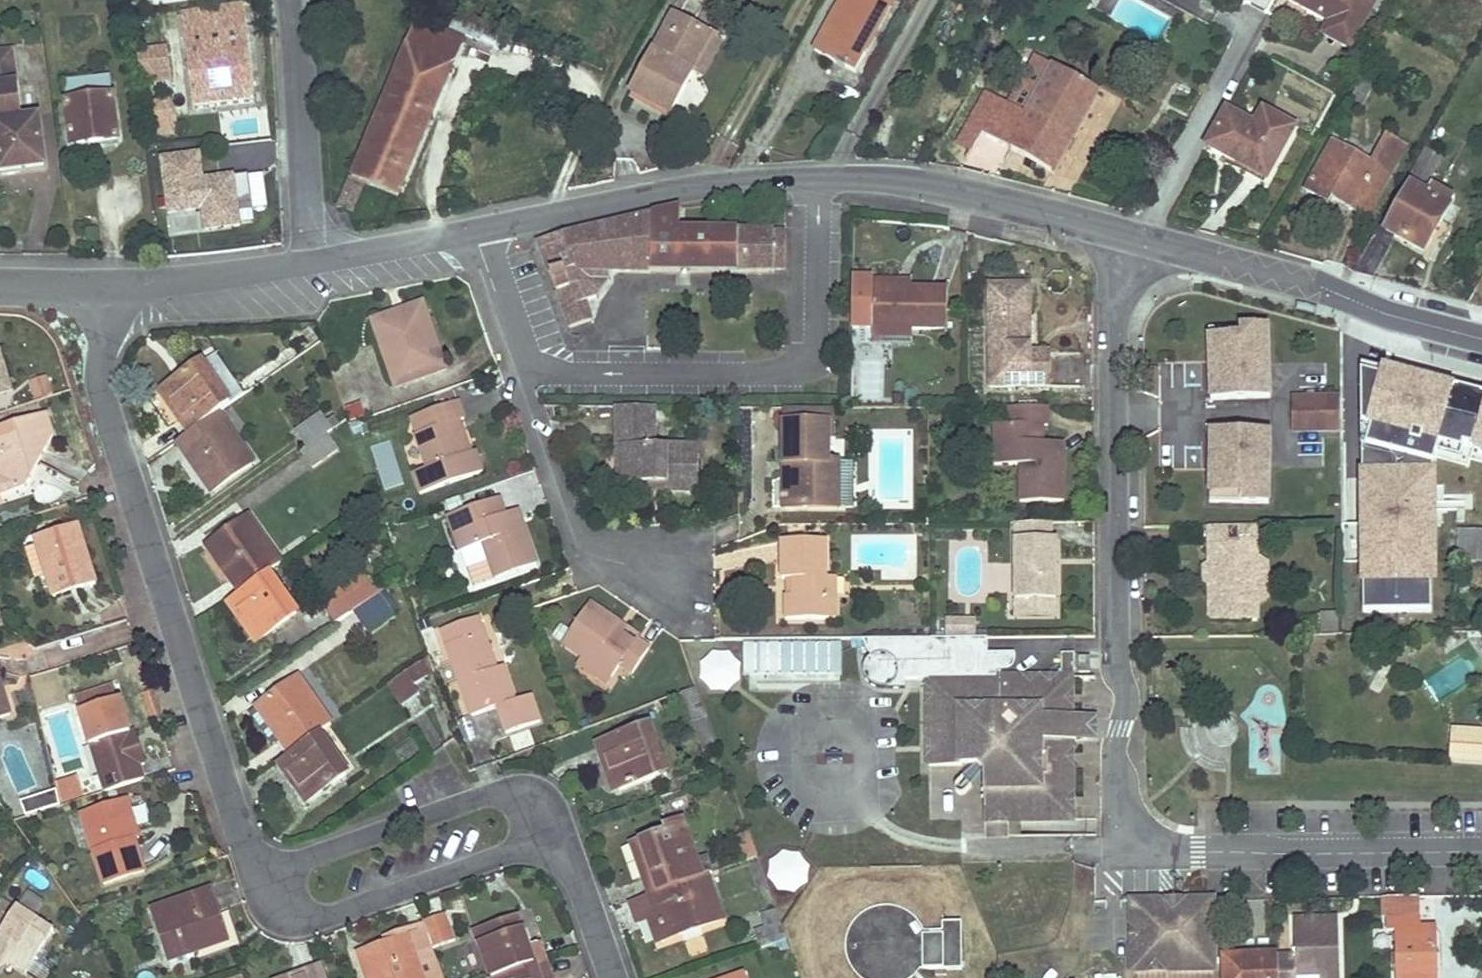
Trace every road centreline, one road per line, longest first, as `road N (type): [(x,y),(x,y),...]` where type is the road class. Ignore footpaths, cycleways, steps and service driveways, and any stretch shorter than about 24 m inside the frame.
road 1 (residential): [(1139,236),(1115,306),(1113,641),(1125,704),(1116,755),(1134,828),(1159,850),(1481,852)]
road 2 (residential): [(476,231),(690,188),(818,178),(931,186),(1139,236)]
road 3 (residential): [(258,875),(107,407),(102,288)]
road 4 (residential): [(697,599),(594,549),(521,374),(476,231)]
road 5 (residential): [(1139,236),(1481,341)]
road 6 (residential): [(559,836),(530,799),(483,796),(258,875)]
road 7 (residential): [(258,875),(294,915),(333,916),(559,836)]
road 8 (residential): [(295,0),(311,263)]
road 9 (residential): [(1139,236),(1245,40),(1248,19)]
road 10 (residential): [(102,288),(311,263)]
road 11 (residential): [(311,263),(476,231)]
road 12 (residential): [(615,977),(559,836)]

